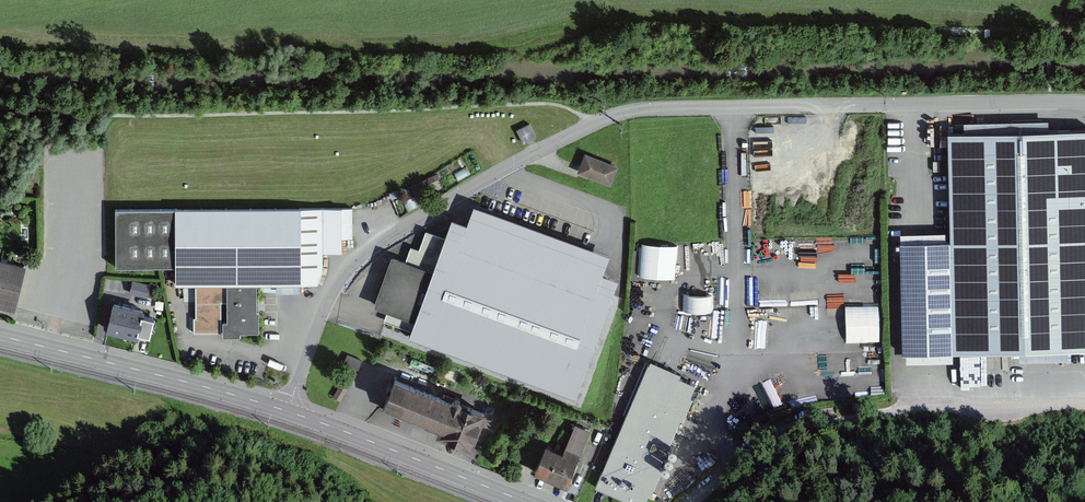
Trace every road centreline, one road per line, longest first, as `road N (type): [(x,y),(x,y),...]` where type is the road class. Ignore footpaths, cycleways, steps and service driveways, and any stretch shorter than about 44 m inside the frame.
road 1 (unclassified): [(1084,101),(654,110),(599,122),(369,249),(323,309),(287,411)]
road 2 (track): [(737,462),(814,412),(1084,403)]
road 3 (primary): [(0,336),(287,411)]
road 4 (primary): [(287,411),(525,501)]

